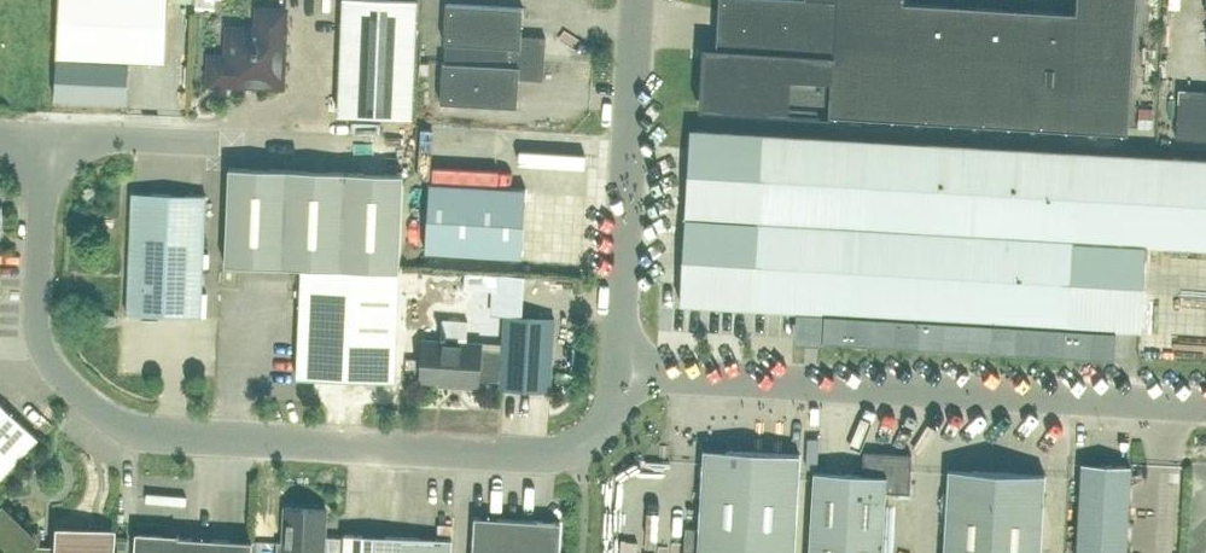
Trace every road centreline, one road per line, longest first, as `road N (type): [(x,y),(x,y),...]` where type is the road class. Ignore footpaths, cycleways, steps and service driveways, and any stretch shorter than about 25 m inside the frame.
road 1 (unclassified): [(44,139),(36,328),(56,376),(115,425),(172,439),(546,456),(604,428),(617,370)]
road 2 (unclassified): [(617,370),(1205,406)]
road 3 (unclassified): [(617,370),(638,0)]
road 4 (unclassified): [(215,144),(44,139)]

